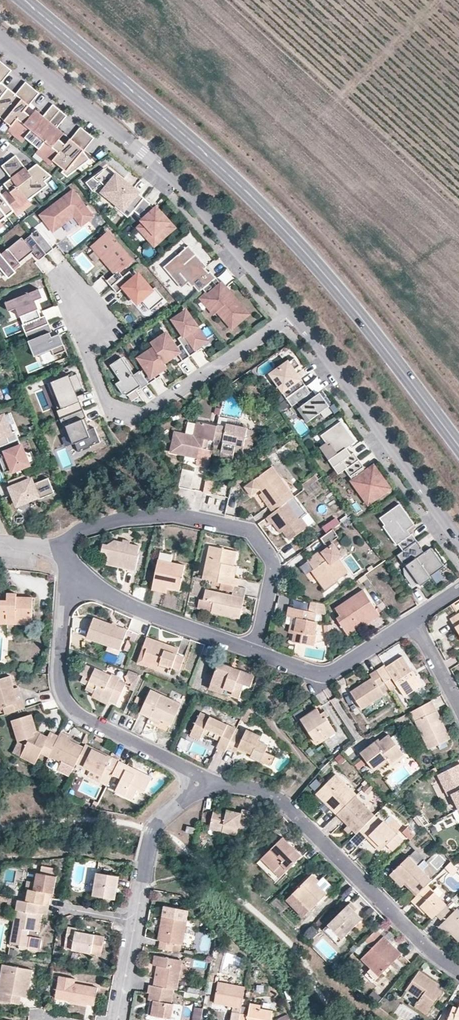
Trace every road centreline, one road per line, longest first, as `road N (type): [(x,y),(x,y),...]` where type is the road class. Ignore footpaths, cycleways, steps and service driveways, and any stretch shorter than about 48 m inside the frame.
road 1 (secondary): [(458,448),(278,226),(23,0)]
road 2 (residential): [(290,313),(141,153),(0,35)]
road 3 (residential): [(256,651),(272,571),(250,532),(171,515),(123,518),(88,527),(57,551)]
road 4 (residential): [(205,785),(253,788),(281,801),(458,971)]
road 5 (residential): [(79,305),(109,405),(135,418),(290,313)]
road 6 (residential): [(458,540),(290,313)]
road 7 (residential): [(76,575),(65,610),(64,697),(90,724),(191,780)]
road 8 (residential): [(76,575),(132,607),(256,651)]
road 9 (residential): [(256,651),(322,674),(411,621)]
road 10 (residential): [(135,921),(155,829),(192,793)]

